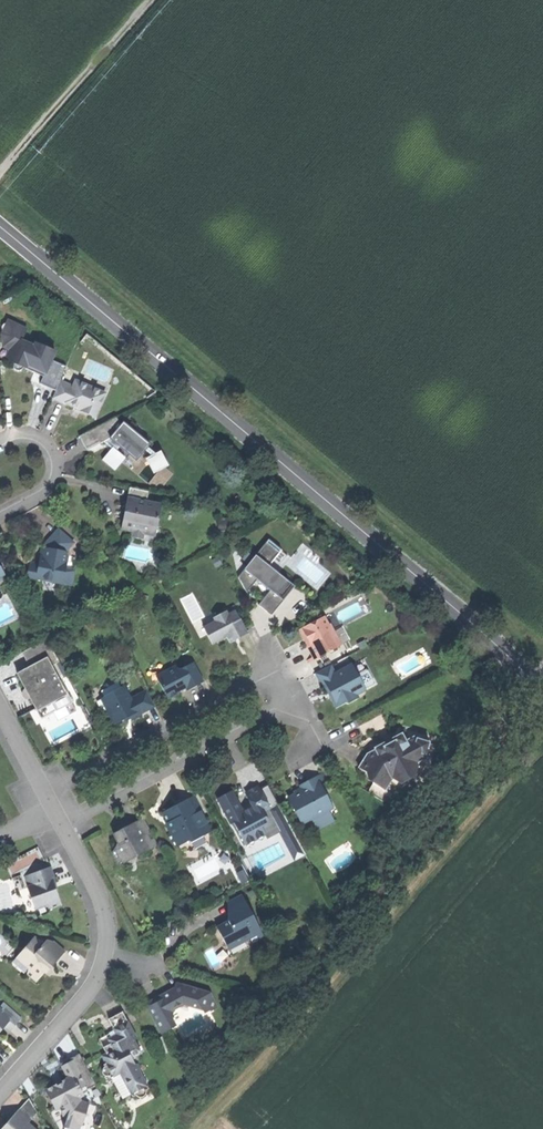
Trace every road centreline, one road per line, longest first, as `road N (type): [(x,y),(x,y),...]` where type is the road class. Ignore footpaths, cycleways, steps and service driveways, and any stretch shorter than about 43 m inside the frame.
road 1 (tertiary): [(542,688),(0,228)]
road 2 (residential): [(40,794),(262,679),(279,689),(278,710),(57,828)]
road 3 (residential): [(0,1090),(106,961),(110,929),(57,828)]
road 4 (track): [(0,174),(155,0)]
road 5 (residential): [(0,451),(35,445),(48,475),(0,512)]

